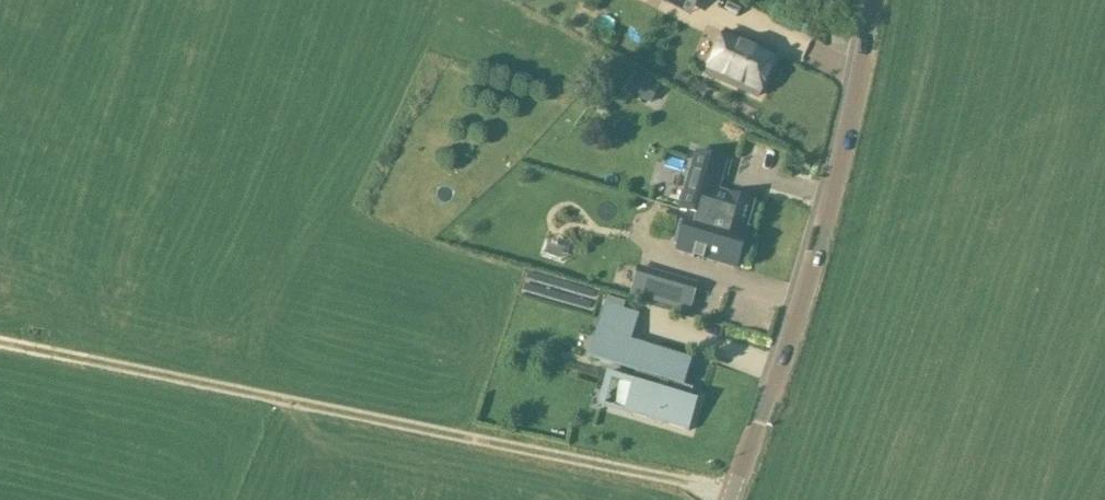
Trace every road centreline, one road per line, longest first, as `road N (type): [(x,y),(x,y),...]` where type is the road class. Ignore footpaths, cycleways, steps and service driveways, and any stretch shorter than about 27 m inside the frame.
road 1 (track): [(734,495),(0,342)]
road 2 (tertiary): [(732,499),(842,164),(876,0)]

